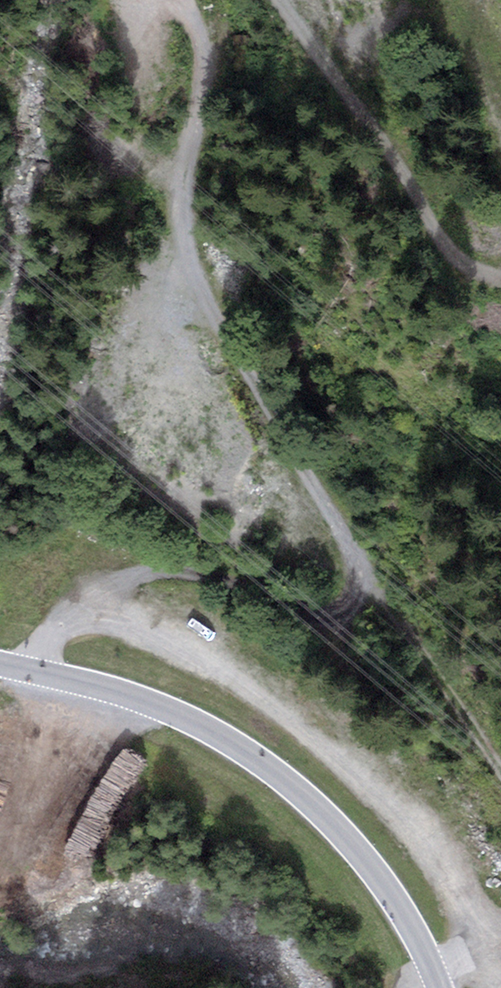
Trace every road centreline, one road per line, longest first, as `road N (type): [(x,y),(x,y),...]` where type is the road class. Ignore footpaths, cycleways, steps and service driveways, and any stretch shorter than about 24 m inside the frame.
road 1 (track): [(36,672),(69,616),(101,591),(162,568),(251,583),(315,613),(353,611),(374,587),(303,439),(202,273),(189,207),(208,146),(196,0)]
road 2 (secondary): [(0,664),(140,698),(262,762),(363,854),(442,987)]
road 3 (track): [(294,0),(463,262),(500,277)]
road 4 (track): [(374,587),(500,772)]

